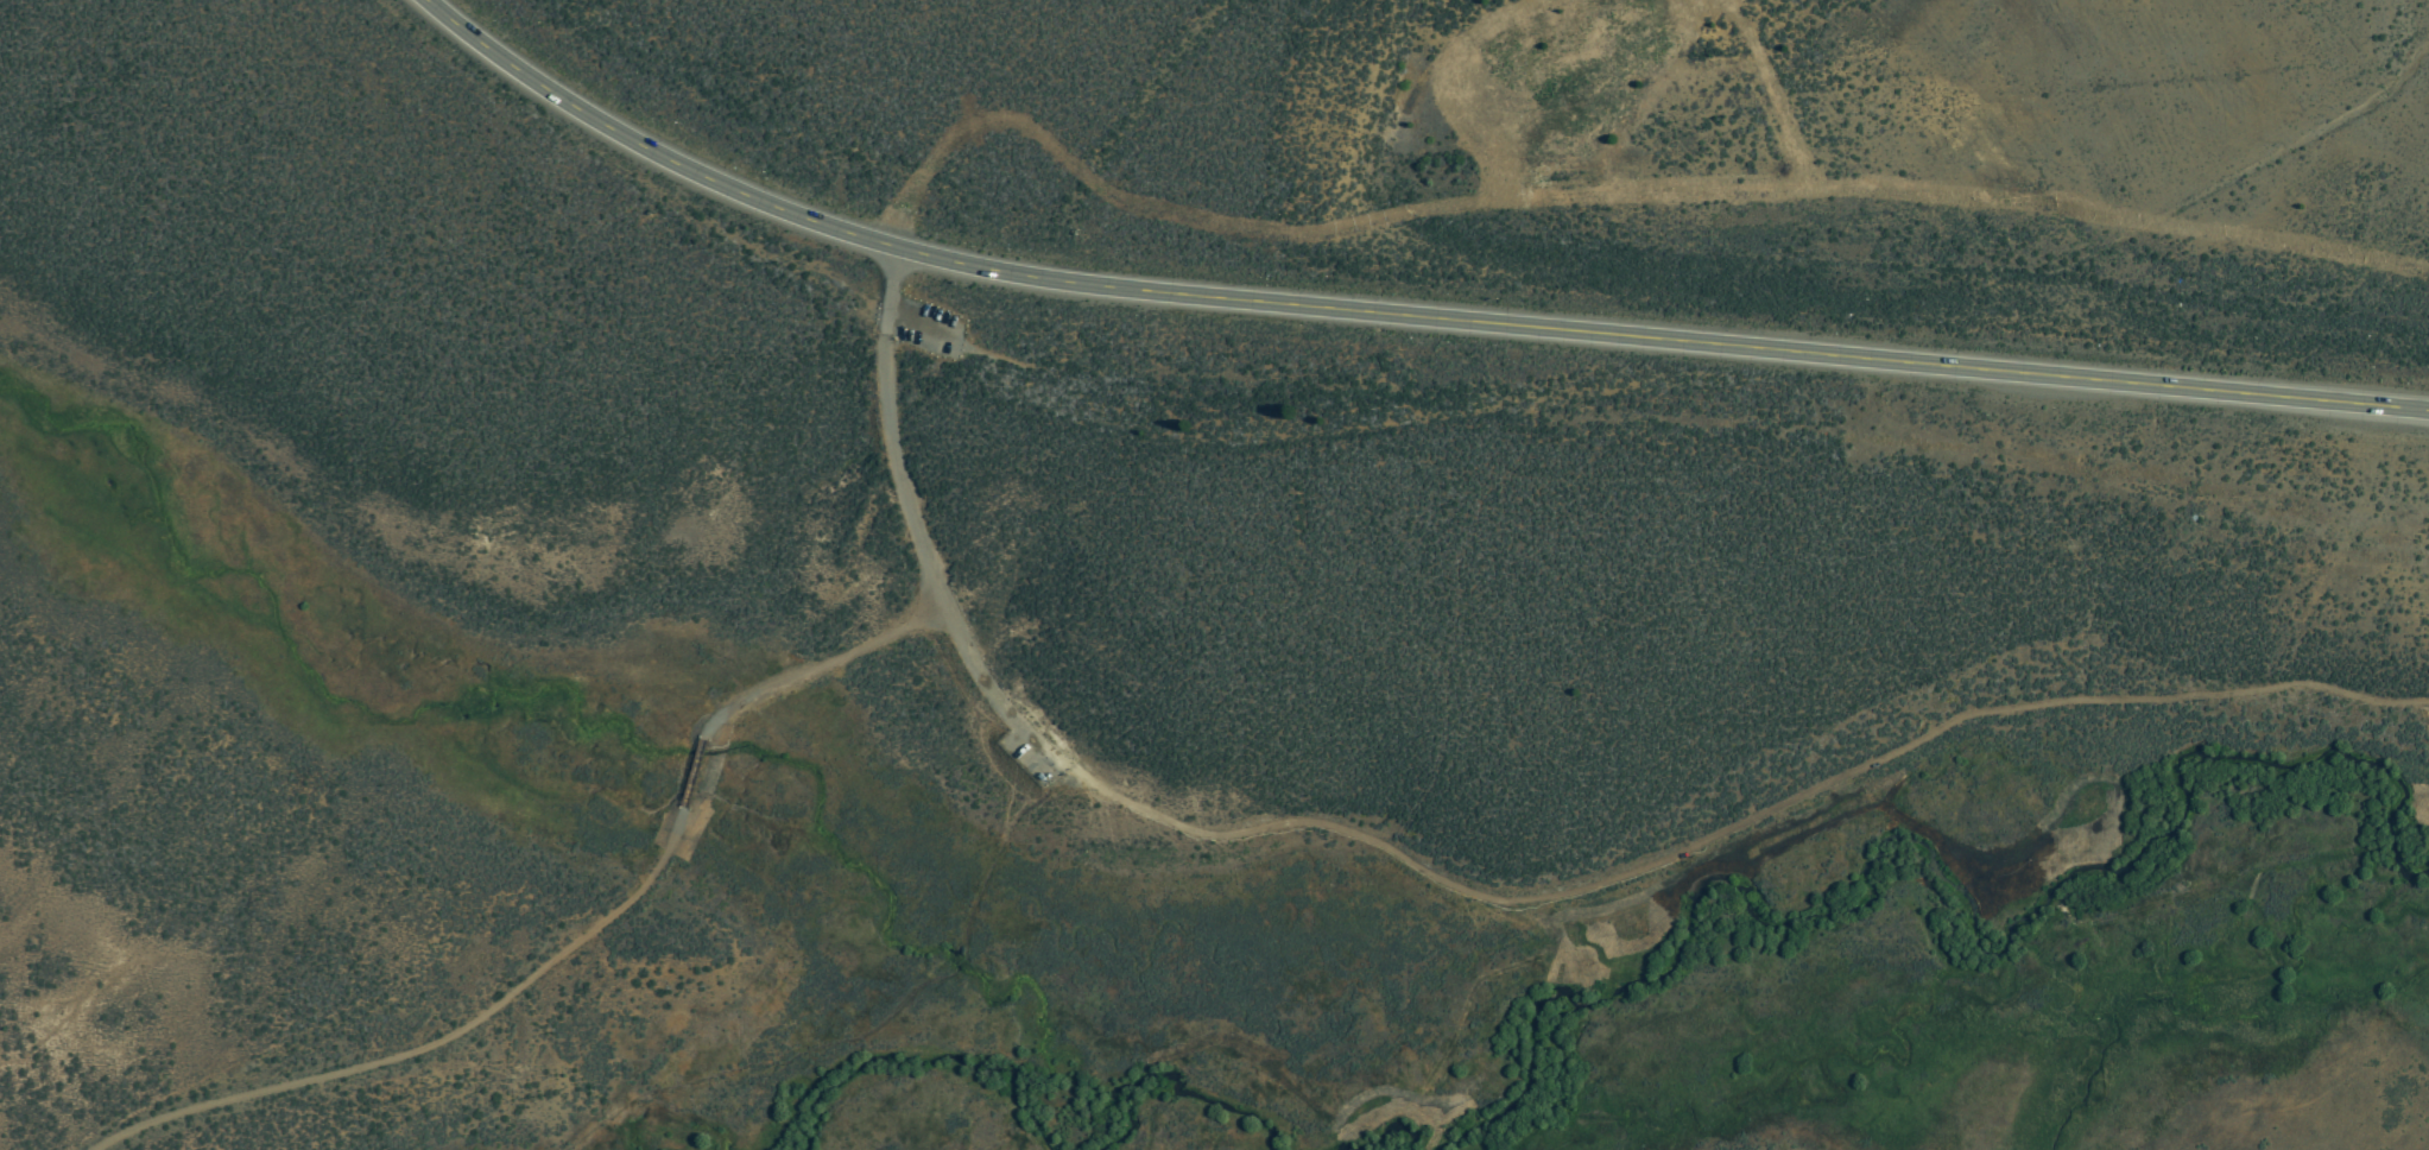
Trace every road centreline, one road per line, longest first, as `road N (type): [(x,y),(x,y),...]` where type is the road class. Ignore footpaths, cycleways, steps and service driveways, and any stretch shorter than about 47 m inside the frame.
road 1 (primary): [(2428,411),(1103,286),(966,265),(826,227),(692,173),(517,74),(422,0)]
road 2 (track): [(92,1149),(156,1118),(409,1053),(498,1003),(643,884),(727,715),(893,631),(926,571)]

